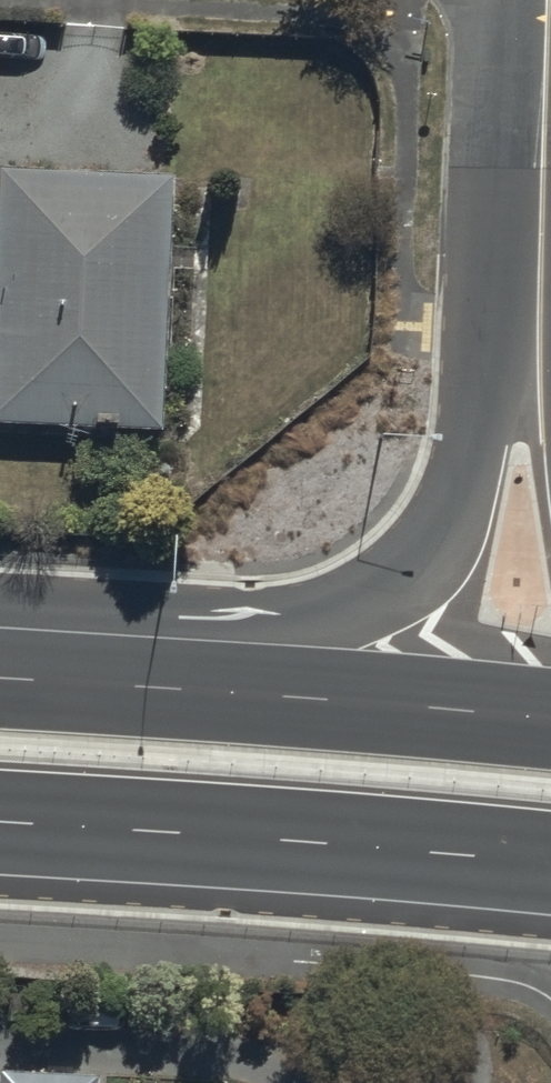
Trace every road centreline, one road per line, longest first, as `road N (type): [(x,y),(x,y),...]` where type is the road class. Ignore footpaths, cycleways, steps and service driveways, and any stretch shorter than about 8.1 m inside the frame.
road 1 (primary): [(0,601),(258,617),(323,615),(384,599),(426,569),(454,525),(484,411),(540,333)]
road 2 (primary): [(550,864),(0,823)]
road 3 (primary): [(0,682),(550,721)]
road 4 (tertiary): [(549,0),(540,333)]

